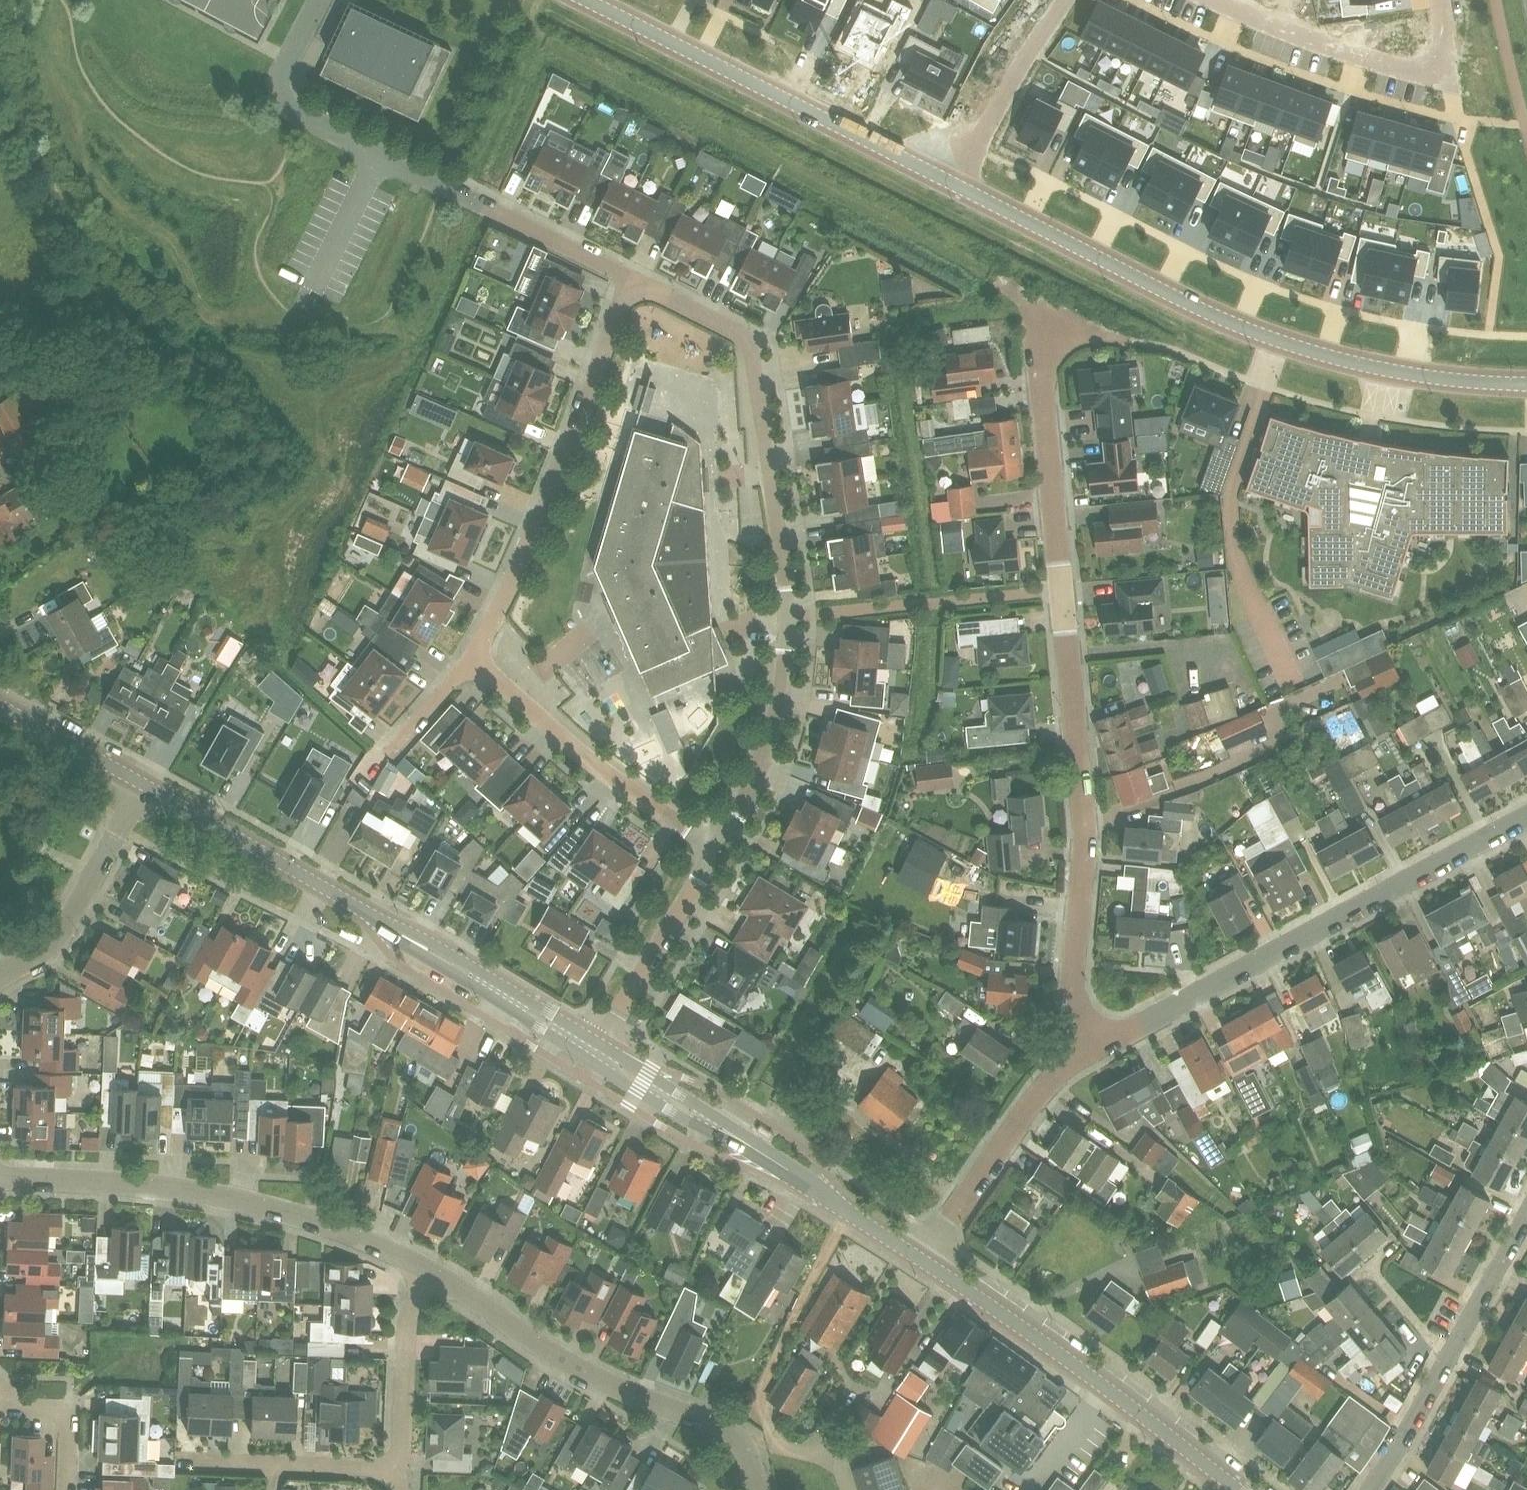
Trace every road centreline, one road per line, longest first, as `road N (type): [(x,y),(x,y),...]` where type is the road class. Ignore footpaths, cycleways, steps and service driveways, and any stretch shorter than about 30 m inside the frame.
road 1 (residential): [(1097,1048),(1073,977),(1085,851),(1081,774),(1042,415),(1056,328)]
road 2 (residential): [(632,281),(735,323),(749,340),(783,616),(778,691),(741,796),(714,840)]
road 3 (tertiary): [(941,181),(1284,342),(1439,378),(1523,383)]
road 4 (residential): [(1097,1048),(1526,817)]
road 5 (residential): [(435,1278),(314,1221),(194,1192),(0,1178)]
road 6 (residential): [(477,657),(632,281)]
road 7 (tertiary): [(584,0),(941,181)]
road 8 (residential): [(758,1489),(736,1440),(597,1380),(435,1278)]
road 9 (tertiary): [(1238,1489),(926,1261)]
road 10 (residential): [(1218,0),(1441,78),(1435,0)]
road 11 (residential): [(1368,1489),(1526,1218)]
road 12 (residential): [(458,197),(291,112),(281,94),(283,72),(320,0)]
road 13 (residential): [(714,840),(493,685),(477,657)]
road 14 (tertiary): [(837,1204),(764,1147),(602,1045)]
road 15 (tertiary): [(590,1068),(837,1204)]
road 16 (tertiary): [(363,910),(415,955),(590,1068)]
road 17 (residential): [(926,1261),(1033,1096),(1097,1048)]
road 18 (tertiary): [(602,1045),(363,910)]
road 19 (tertiary): [(363,910),(143,785)]
road 20 (residential): [(0,976),(58,943),(143,785)]
road 21 (residential): [(602,1045),(714,840)]
road 22 (residential): [(405,1467),(184,1463)]
road 23 (residential): [(941,181),(1058,0)]
road 24 (residential): [(405,1467),(406,1320),(435,1278)]
road 25 (tertiary): [(143,785),(0,710)]
road 26 (residential): [(67,1489),(69,1427),(58,1412),(0,1395)]
road 27 (residential): [(387,753),(477,657)]

